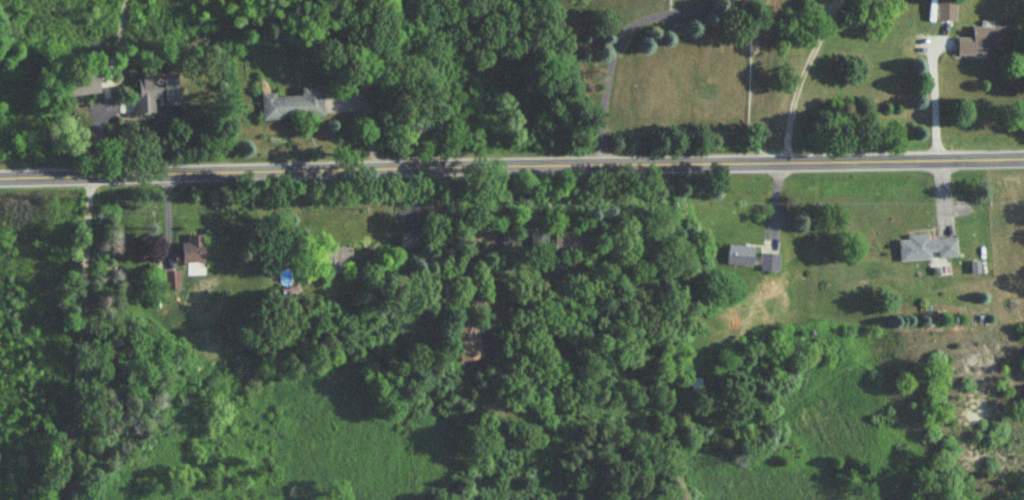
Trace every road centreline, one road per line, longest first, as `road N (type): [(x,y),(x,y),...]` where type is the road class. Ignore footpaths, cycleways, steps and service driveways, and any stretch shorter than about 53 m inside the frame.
road 1 (tertiary): [(1023,160),(0,179)]

